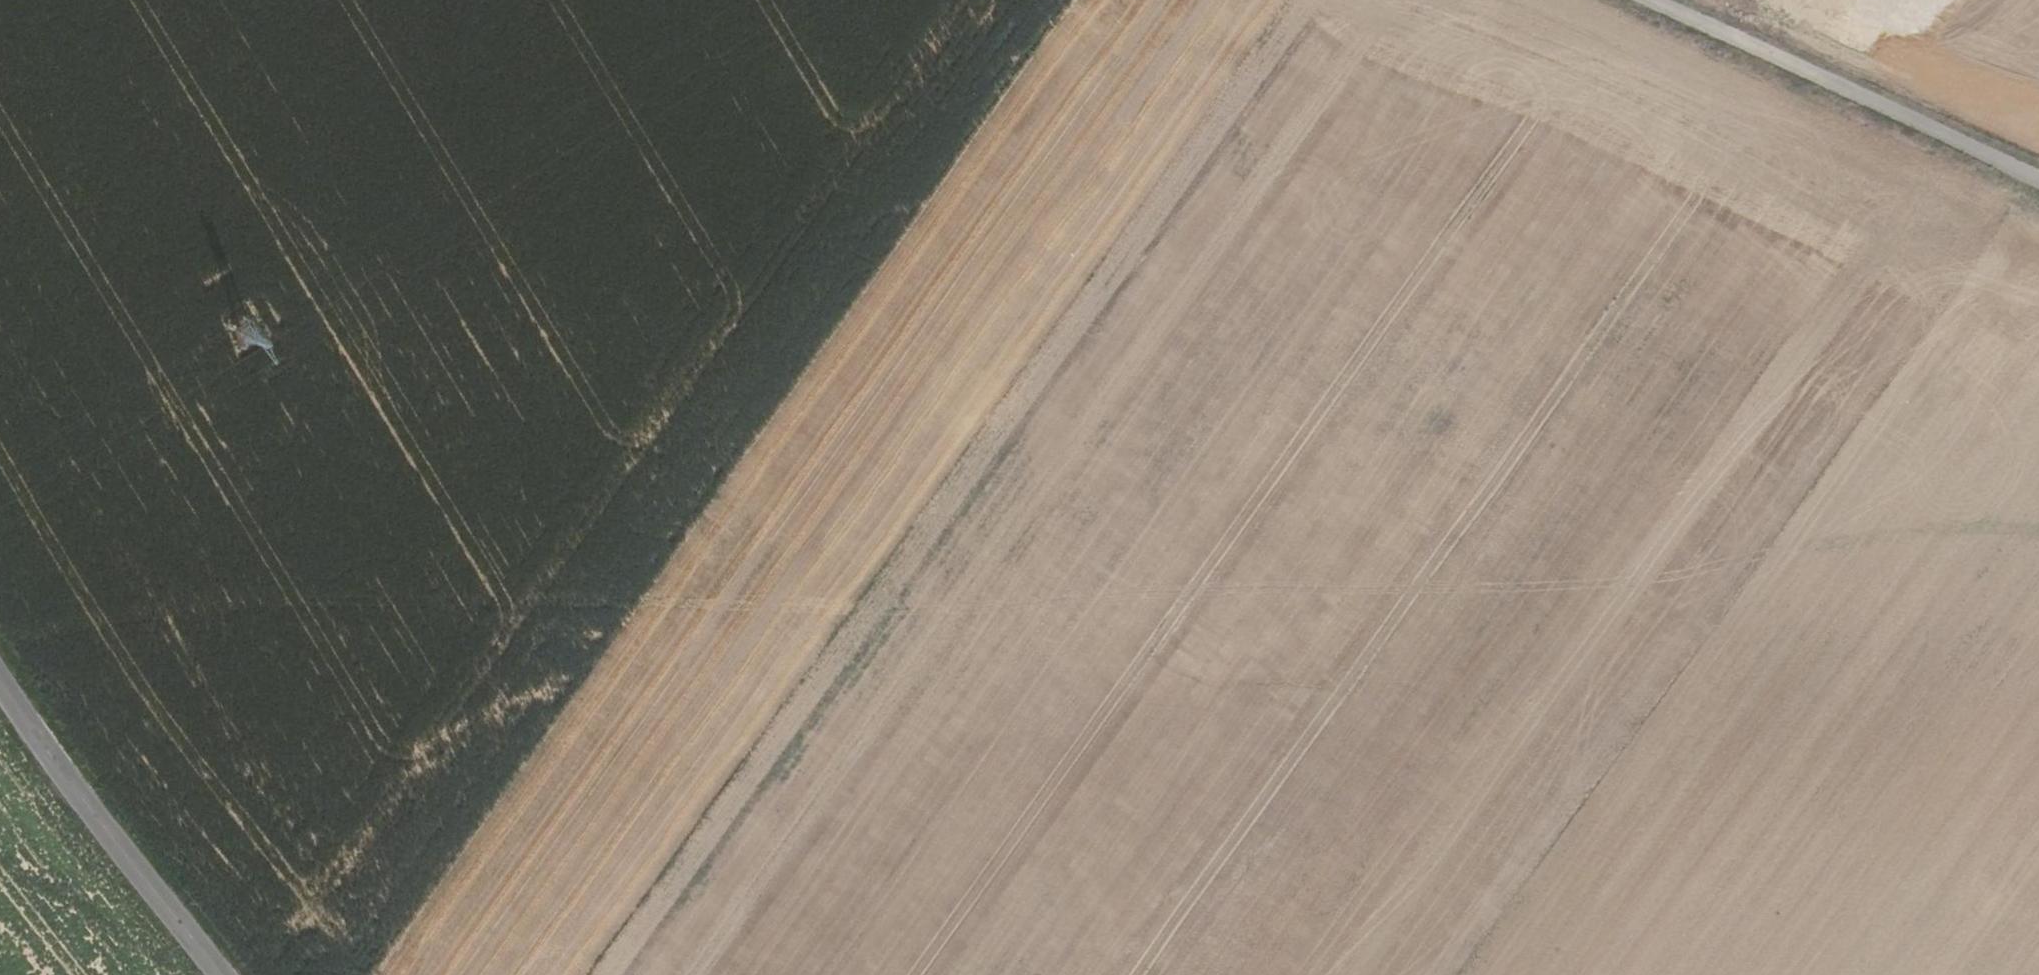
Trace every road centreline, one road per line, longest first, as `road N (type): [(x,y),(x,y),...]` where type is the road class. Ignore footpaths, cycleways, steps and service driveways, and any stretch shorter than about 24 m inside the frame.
road 1 (unclassified): [(1654,0),(2038,178)]
road 2 (unclassified): [(220,974),(36,739),(0,680)]

